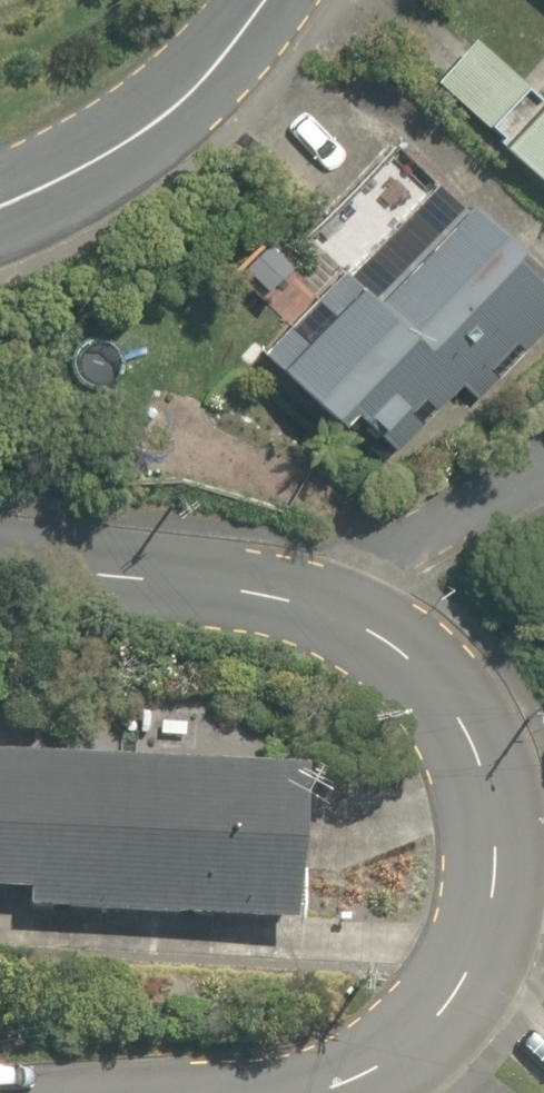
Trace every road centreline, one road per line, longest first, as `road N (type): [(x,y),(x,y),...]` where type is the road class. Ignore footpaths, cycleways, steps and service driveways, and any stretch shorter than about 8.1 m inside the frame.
road 1 (residential): [(354,615),(429,669),(466,717),(503,811),(496,915),(463,994),(355,1086),(261,1092)]
road 2 (residential): [(0,539),(354,615)]
road 3 (residential): [(0,209),(119,152),(236,49),(271,0)]
road 4 (residential): [(543,458),(440,516),(354,615)]

